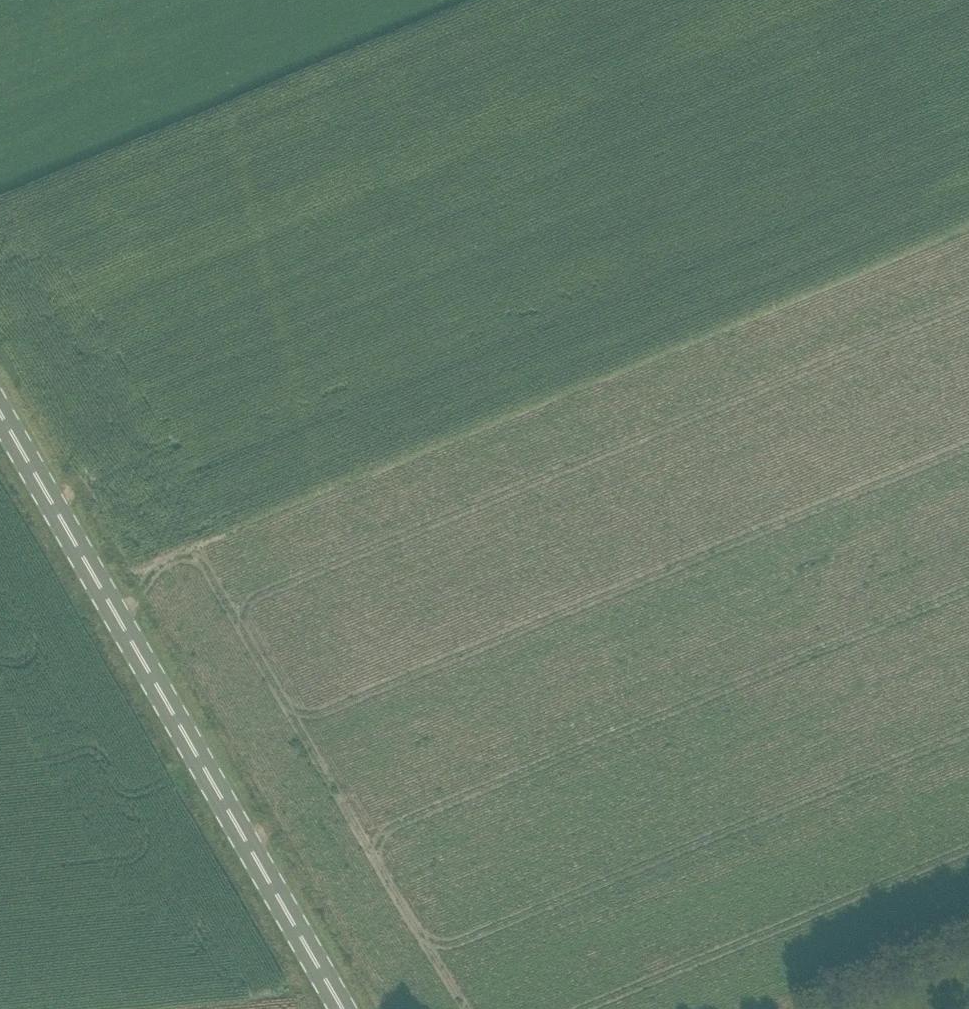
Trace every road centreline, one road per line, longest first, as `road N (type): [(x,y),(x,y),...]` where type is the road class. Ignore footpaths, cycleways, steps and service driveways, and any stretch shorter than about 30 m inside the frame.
road 1 (secondary): [(350,1008),(0,399)]

